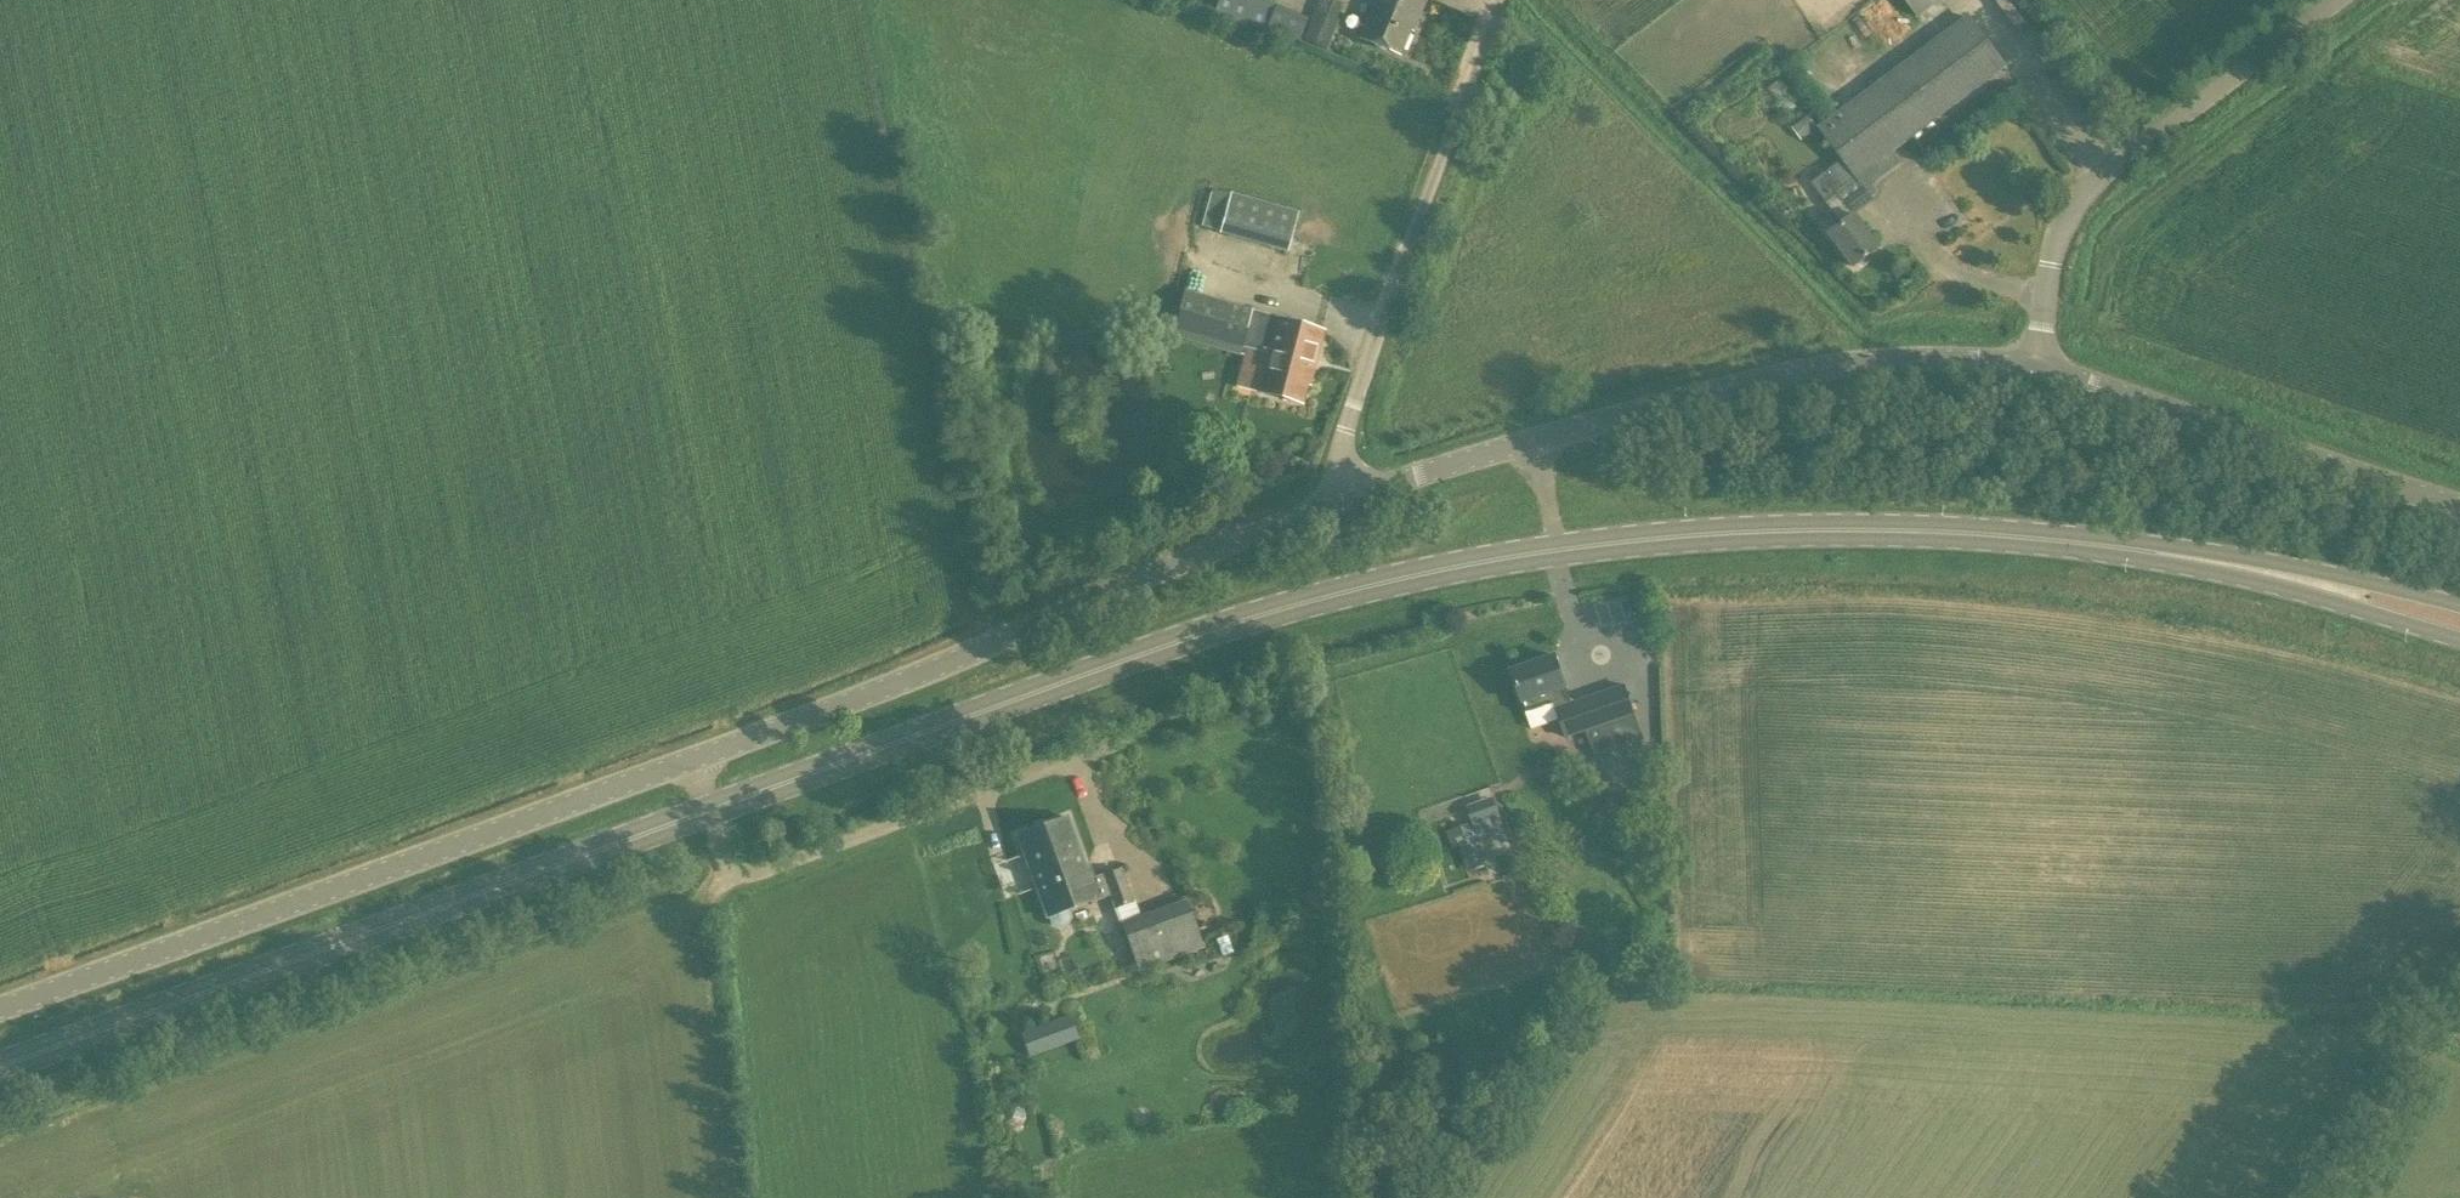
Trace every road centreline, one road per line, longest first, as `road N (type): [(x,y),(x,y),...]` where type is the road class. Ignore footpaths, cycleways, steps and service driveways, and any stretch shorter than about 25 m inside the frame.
road 1 (secondary): [(0,1067),(912,736),(1314,601),(1558,549)]
road 2 (unclassified): [(0,1015),(945,664),(1173,563),(1342,501)]
road 3 (secondary): [(2459,619),(2086,543),(1825,530),(1558,549)]
road 4 (unclassified): [(1342,501),(1343,439),(1498,0)]
road 5 (unclassified): [(1542,438),(1846,364),(1947,357),(2039,368)]
road 6 (unclassified): [(2039,368),(2056,245),(2083,192),(2333,0)]
road 7 (unclassified): [(2039,368),(2459,506)]
road 8 (unclassified): [(2301,1197),(2459,985)]
road 9 (unclassified): [(1342,501),(1542,438)]

